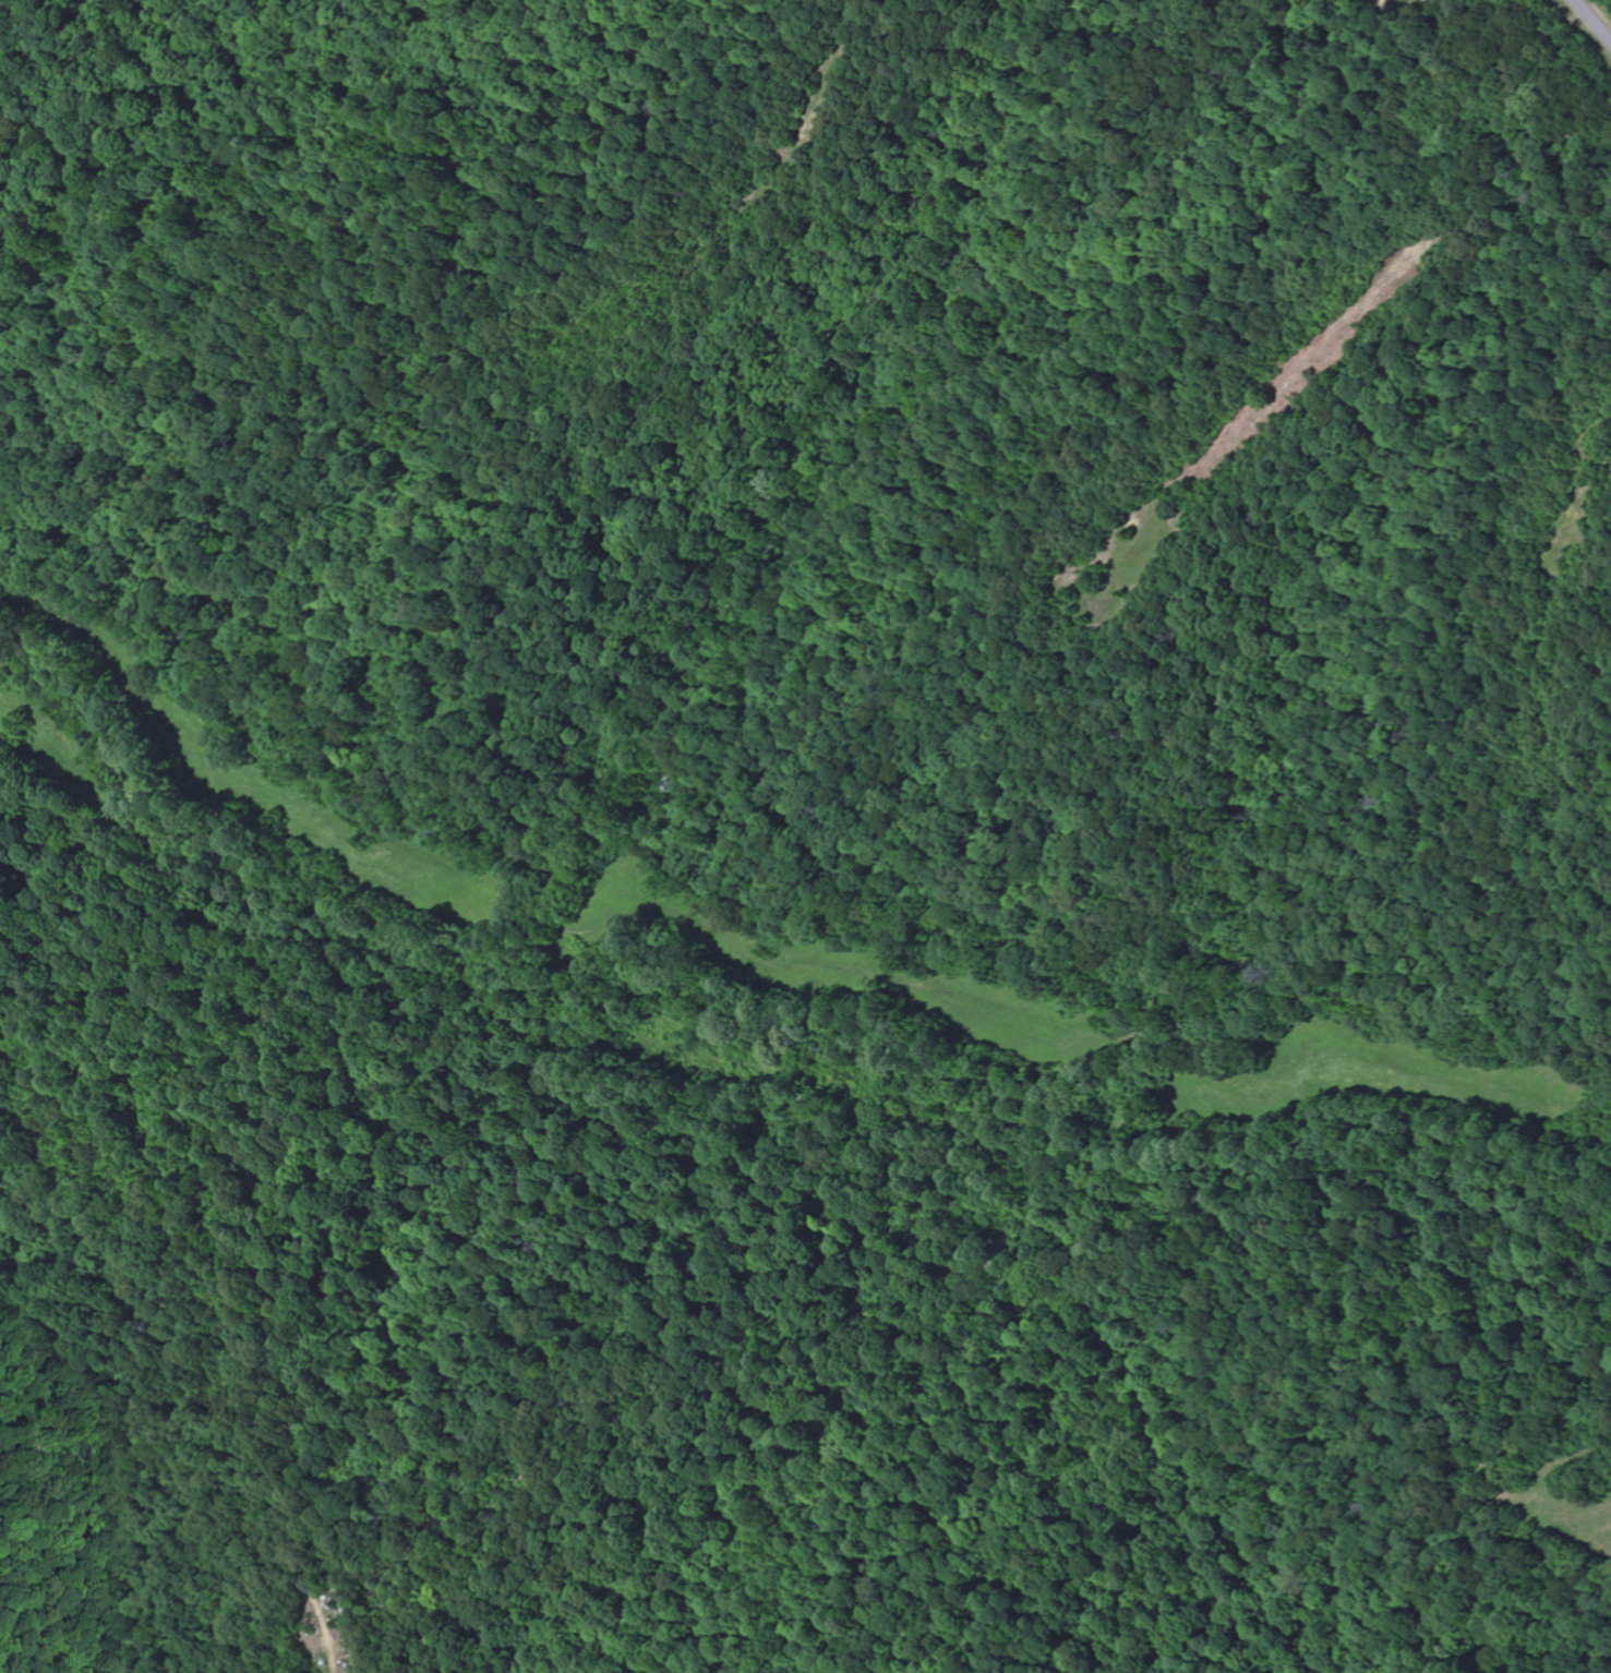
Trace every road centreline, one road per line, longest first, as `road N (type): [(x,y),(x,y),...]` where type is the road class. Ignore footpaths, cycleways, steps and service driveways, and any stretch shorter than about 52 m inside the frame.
road 1 (residential): [(397,1672),(436,1545),(593,1407),(954,1267),(978,1230),(951,1193),(828,1141)]

